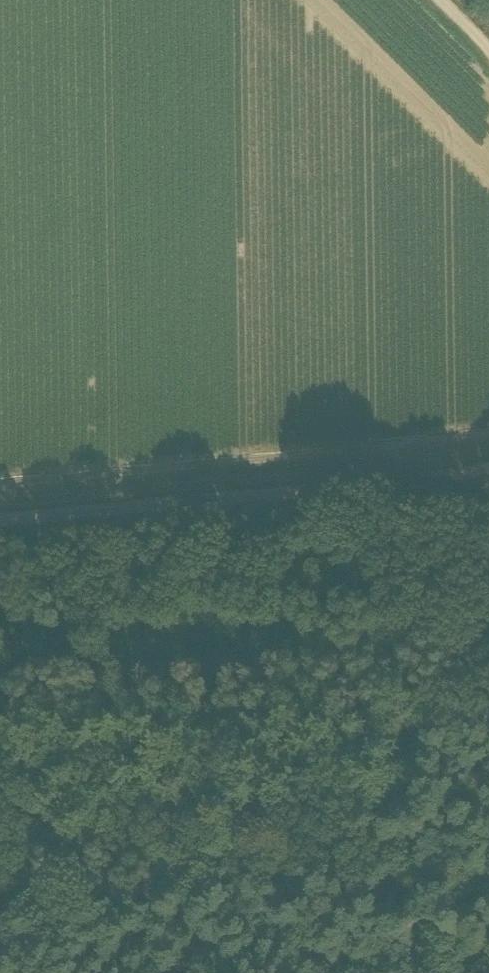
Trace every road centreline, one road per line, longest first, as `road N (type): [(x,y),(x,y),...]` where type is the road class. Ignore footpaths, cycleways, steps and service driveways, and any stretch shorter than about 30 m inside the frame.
road 1 (unclassified): [(488,465),(0,522)]

